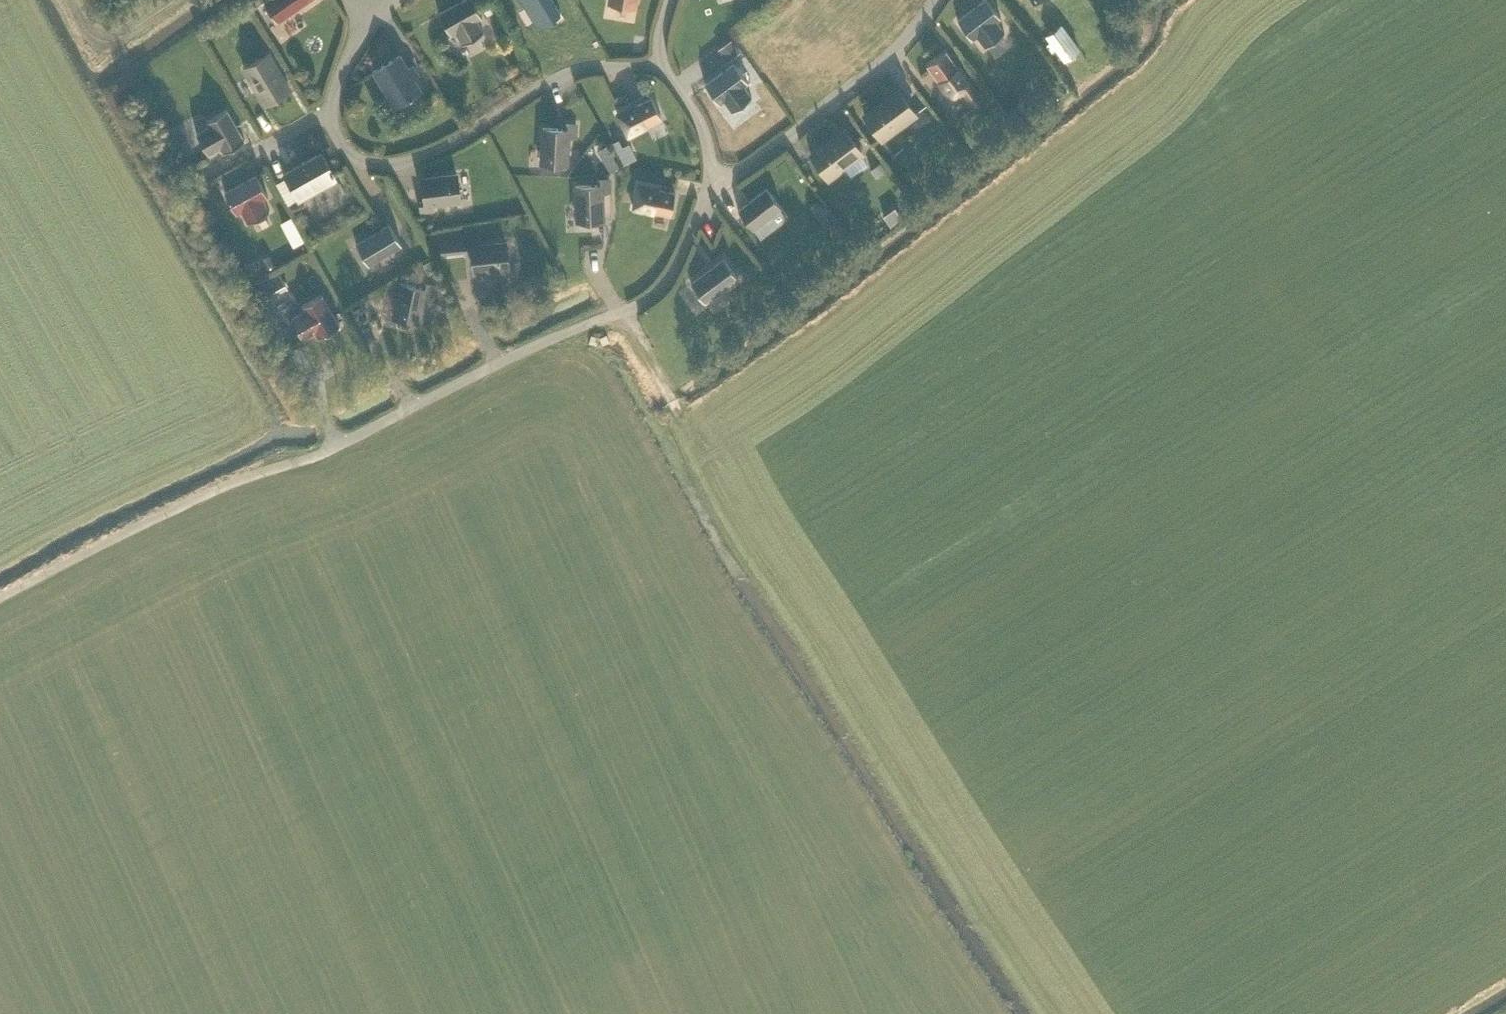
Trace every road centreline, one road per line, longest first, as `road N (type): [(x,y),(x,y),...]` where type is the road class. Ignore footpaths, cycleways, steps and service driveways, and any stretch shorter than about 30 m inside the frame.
road 1 (track): [(675,409),(754,571),(1047,1013)]
road 2 (residential): [(318,454),(652,294),(674,270),(711,178)]
road 3 (residential): [(659,63),(553,79),(406,162),(370,163),(343,151),(333,113)]
road 4 (residential): [(938,0),(912,37),(853,89),(729,176),(711,178)]
road 5 (residential): [(711,178),(695,110),(659,63)]

